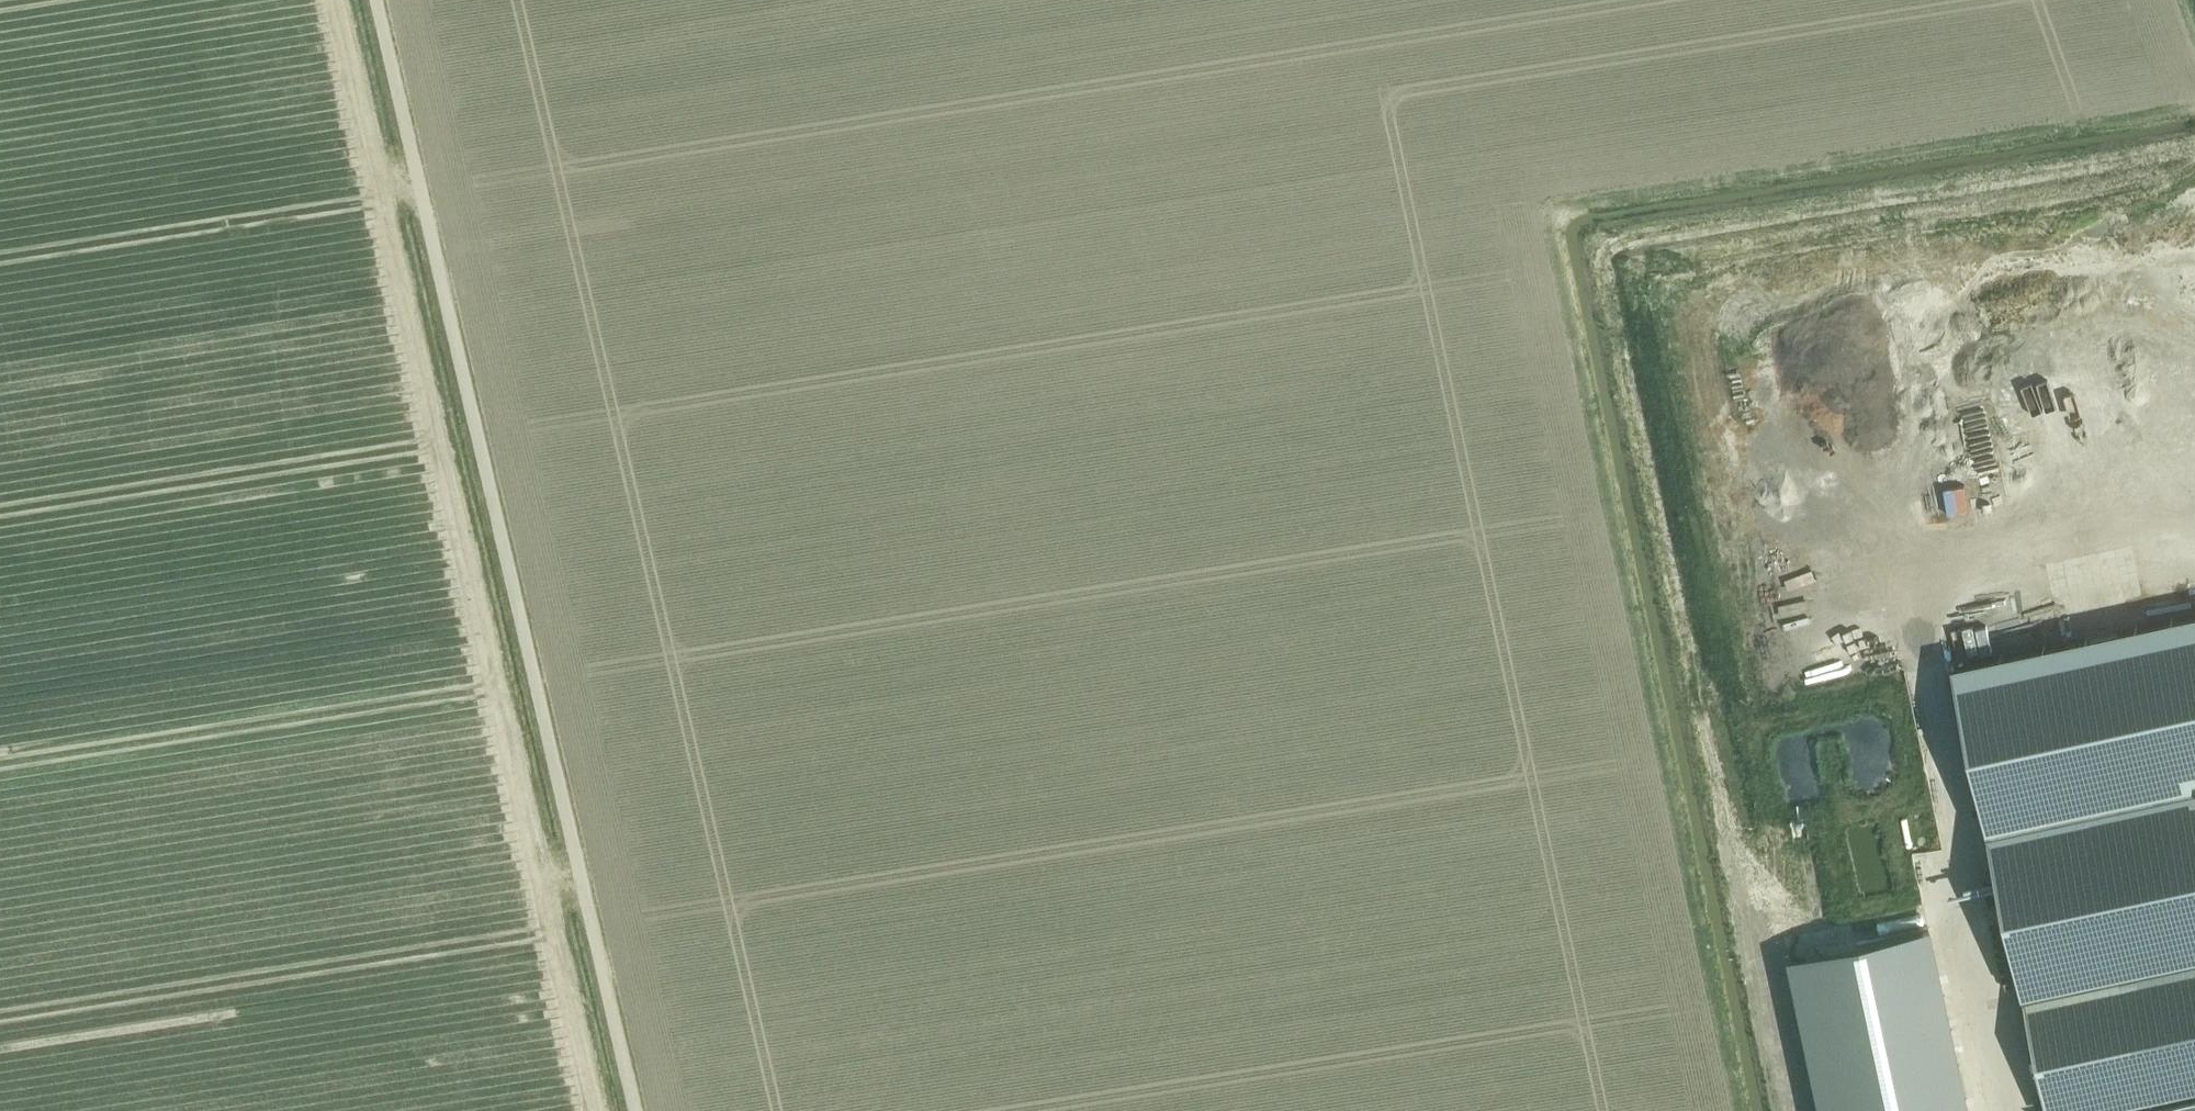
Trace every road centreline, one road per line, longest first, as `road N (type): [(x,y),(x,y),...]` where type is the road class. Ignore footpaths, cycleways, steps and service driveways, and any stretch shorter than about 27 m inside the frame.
road 1 (track): [(635,1110),(377,0)]

